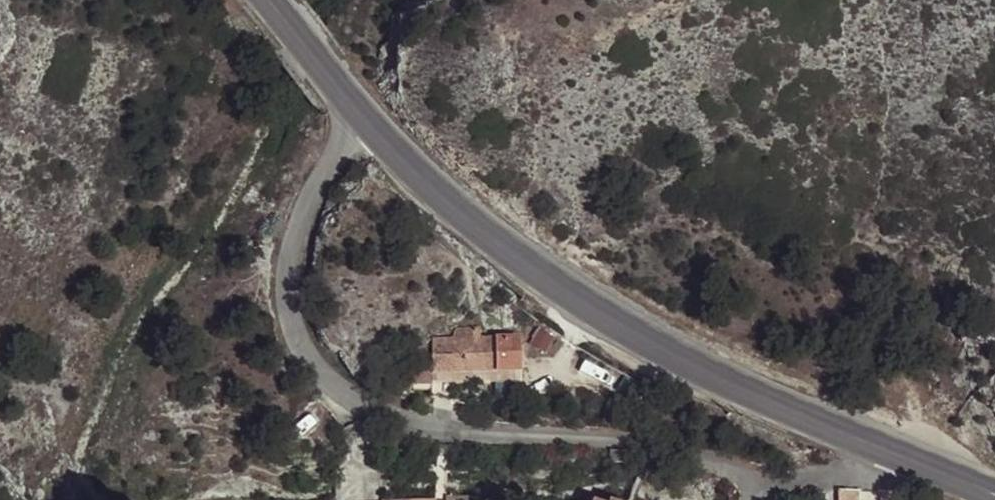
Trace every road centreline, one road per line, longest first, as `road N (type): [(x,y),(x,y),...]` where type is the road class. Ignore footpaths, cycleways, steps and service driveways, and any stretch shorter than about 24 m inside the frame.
road 1 (residential): [(360,113),(303,214),(287,280),(297,334),(343,394),(369,409),(445,427),(654,442),(772,483)]
road 2 (primary): [(360,113),(415,170),(554,282),(691,366),(885,451)]
road 3 (primary): [(268,0),(360,113)]
road 4 (residential): [(772,483),(876,466),(885,451)]
road 5 (primary): [(885,451),(994,498)]

